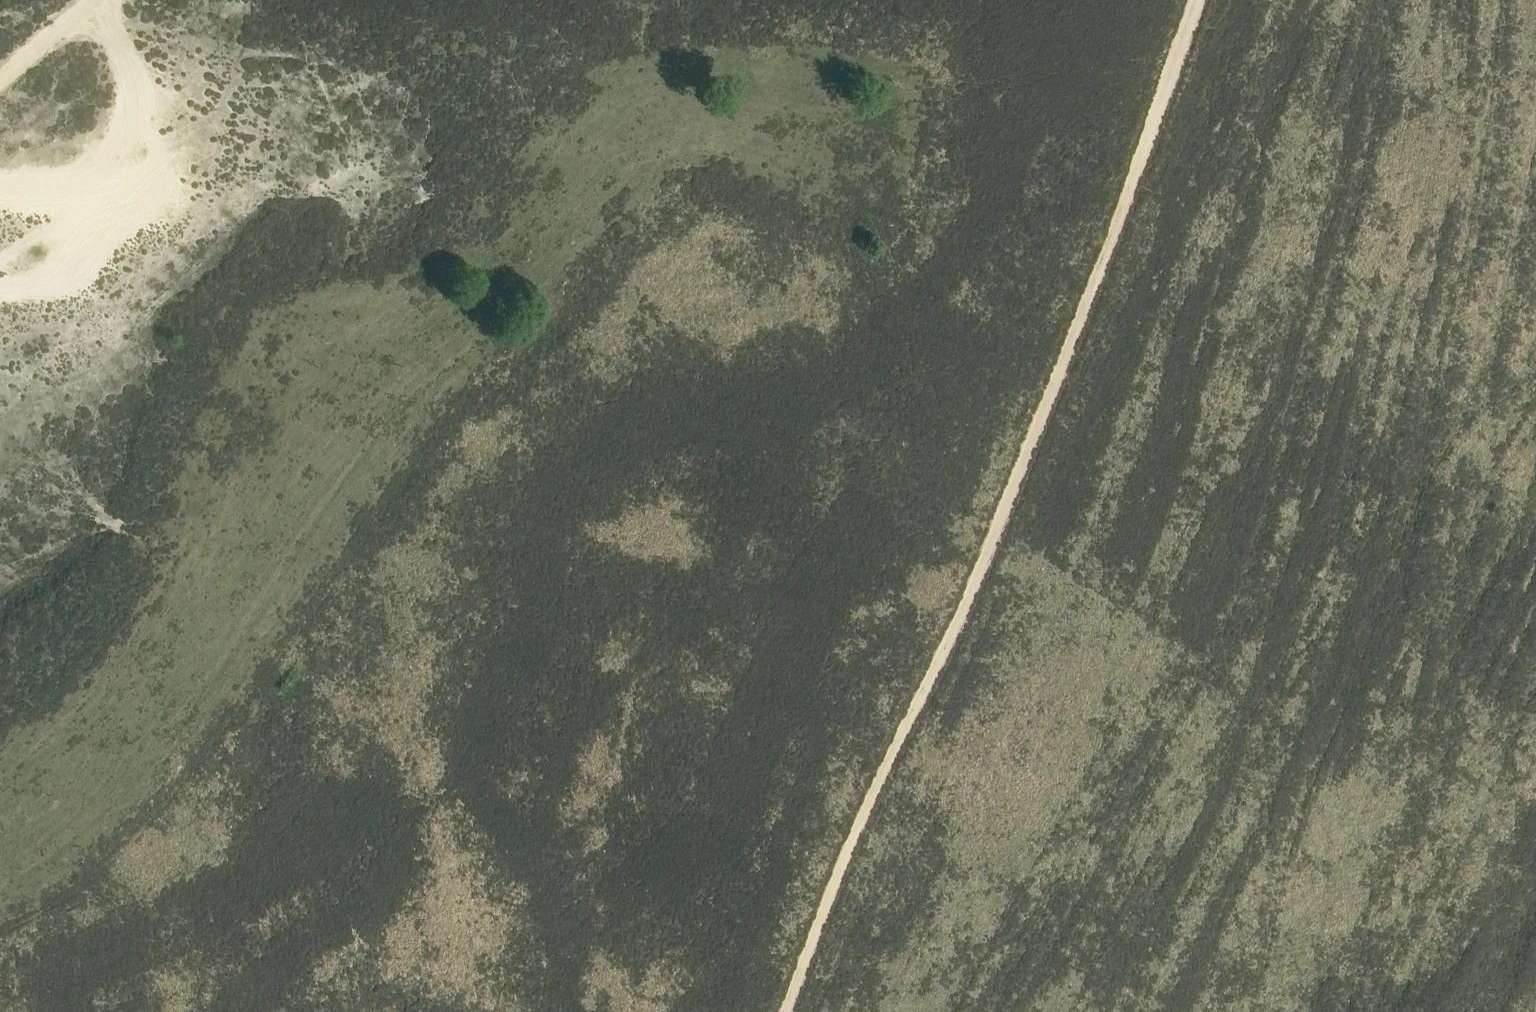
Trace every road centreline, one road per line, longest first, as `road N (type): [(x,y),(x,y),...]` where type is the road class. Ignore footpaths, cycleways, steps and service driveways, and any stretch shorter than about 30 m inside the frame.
road 1 (track): [(1195,0),(993,539),(866,810),(786,1011)]
road 2 (track): [(0,82),(93,0)]

